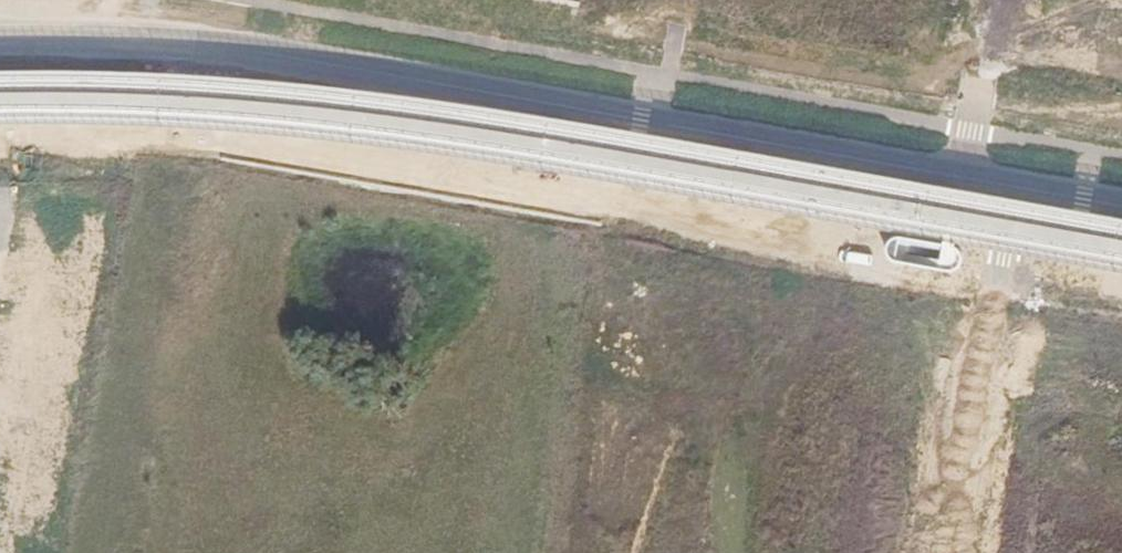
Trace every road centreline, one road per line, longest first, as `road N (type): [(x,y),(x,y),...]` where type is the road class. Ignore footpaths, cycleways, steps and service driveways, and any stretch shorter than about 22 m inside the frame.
road 1 (tertiary): [(961,172),(225,44)]
road 2 (tertiary): [(0,31),(225,44)]
road 3 (residential): [(993,0),(961,172)]
road 4 (tertiary): [(1121,199),(961,172)]

